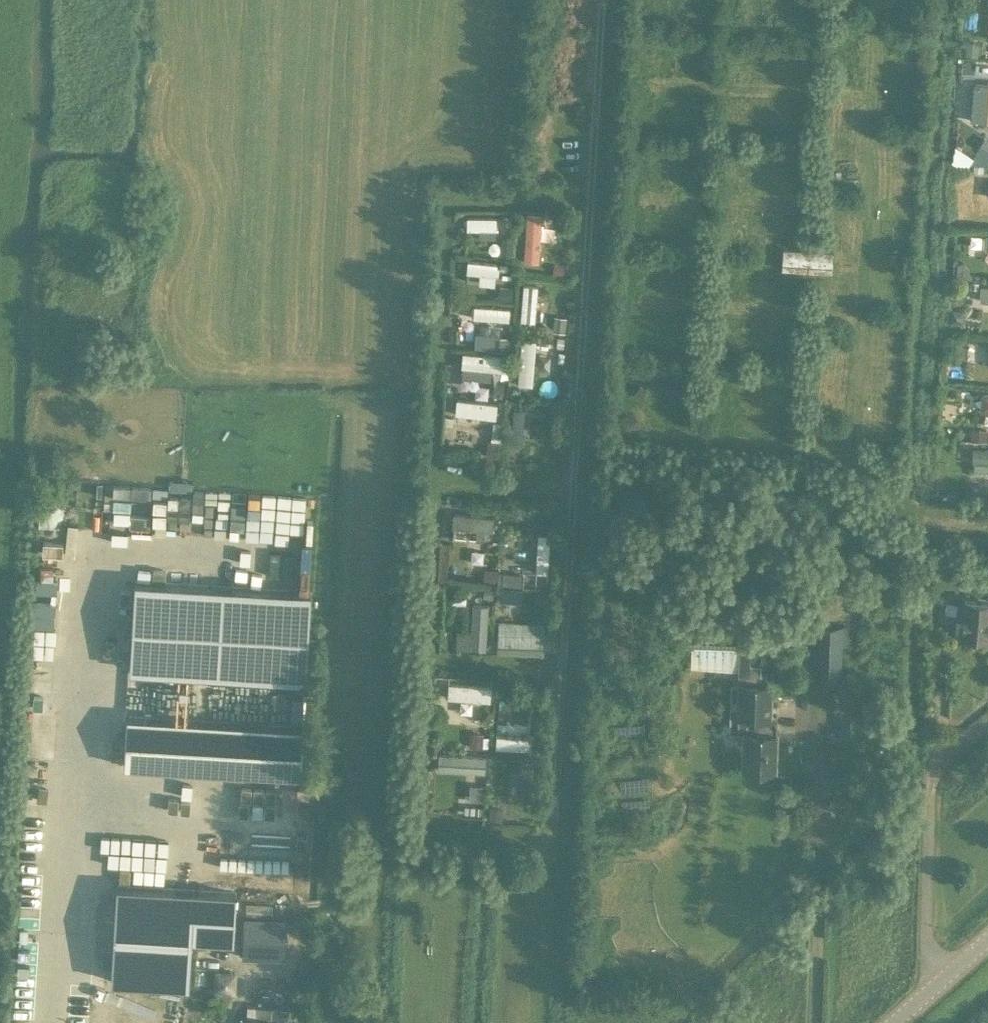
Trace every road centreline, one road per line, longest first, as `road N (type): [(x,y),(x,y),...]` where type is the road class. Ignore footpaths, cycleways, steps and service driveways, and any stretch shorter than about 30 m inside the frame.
road 1 (track): [(880,0),(853,424),(859,460),(903,513),(987,523)]
road 2 (tertiary): [(894,1022),(987,940)]

